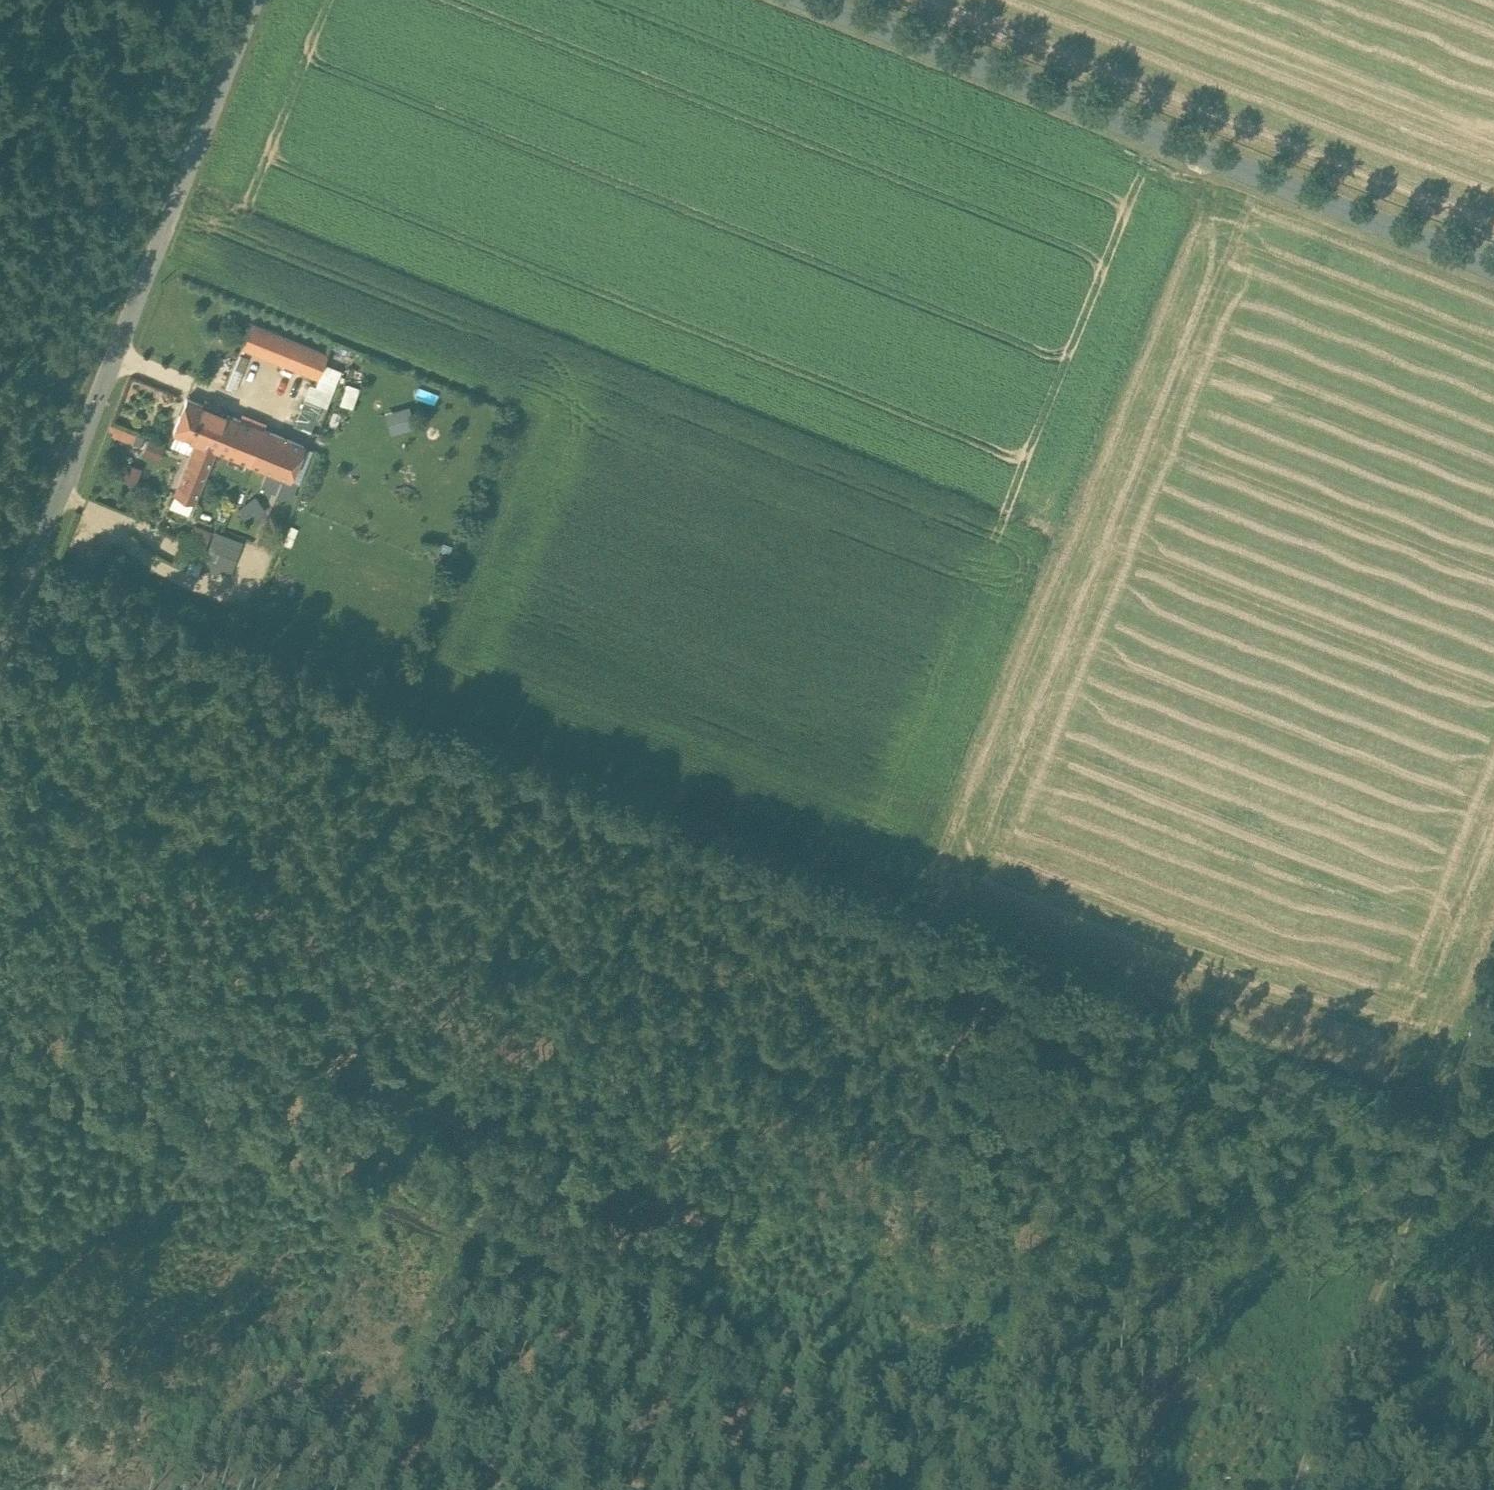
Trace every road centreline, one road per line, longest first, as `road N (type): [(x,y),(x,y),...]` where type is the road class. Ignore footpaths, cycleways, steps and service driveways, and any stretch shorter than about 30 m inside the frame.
road 1 (track): [(0,1046),(1161,1489)]
road 2 (unclassified): [(811,0),(1493,269)]
road 3 (unclassified): [(0,634),(259,0)]
road 4 (track): [(1290,1489),(1446,1117)]
road 5 (track): [(1493,994),(1446,1117)]

